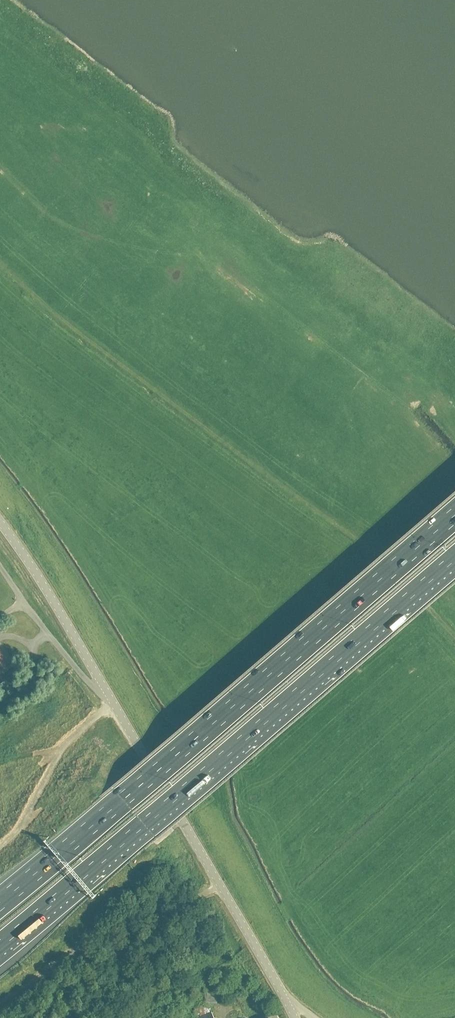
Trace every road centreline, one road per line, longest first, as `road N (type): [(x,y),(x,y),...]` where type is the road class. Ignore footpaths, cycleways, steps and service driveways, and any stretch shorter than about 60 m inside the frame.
road 1 (motorway): [(0,945),(454,556)]
road 2 (motorway): [(454,513),(0,901)]
road 3 (tertiary): [(295,1017),(42,577),(0,521)]

